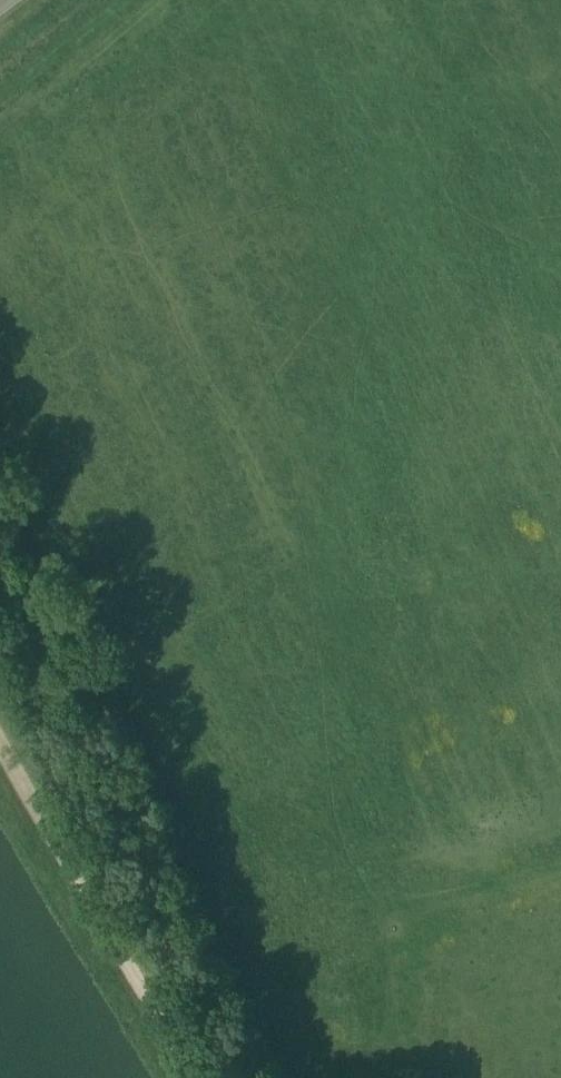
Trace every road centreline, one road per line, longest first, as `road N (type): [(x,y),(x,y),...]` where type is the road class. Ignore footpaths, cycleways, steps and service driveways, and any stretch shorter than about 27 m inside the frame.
road 1 (track): [(0,751),(196,1077)]

